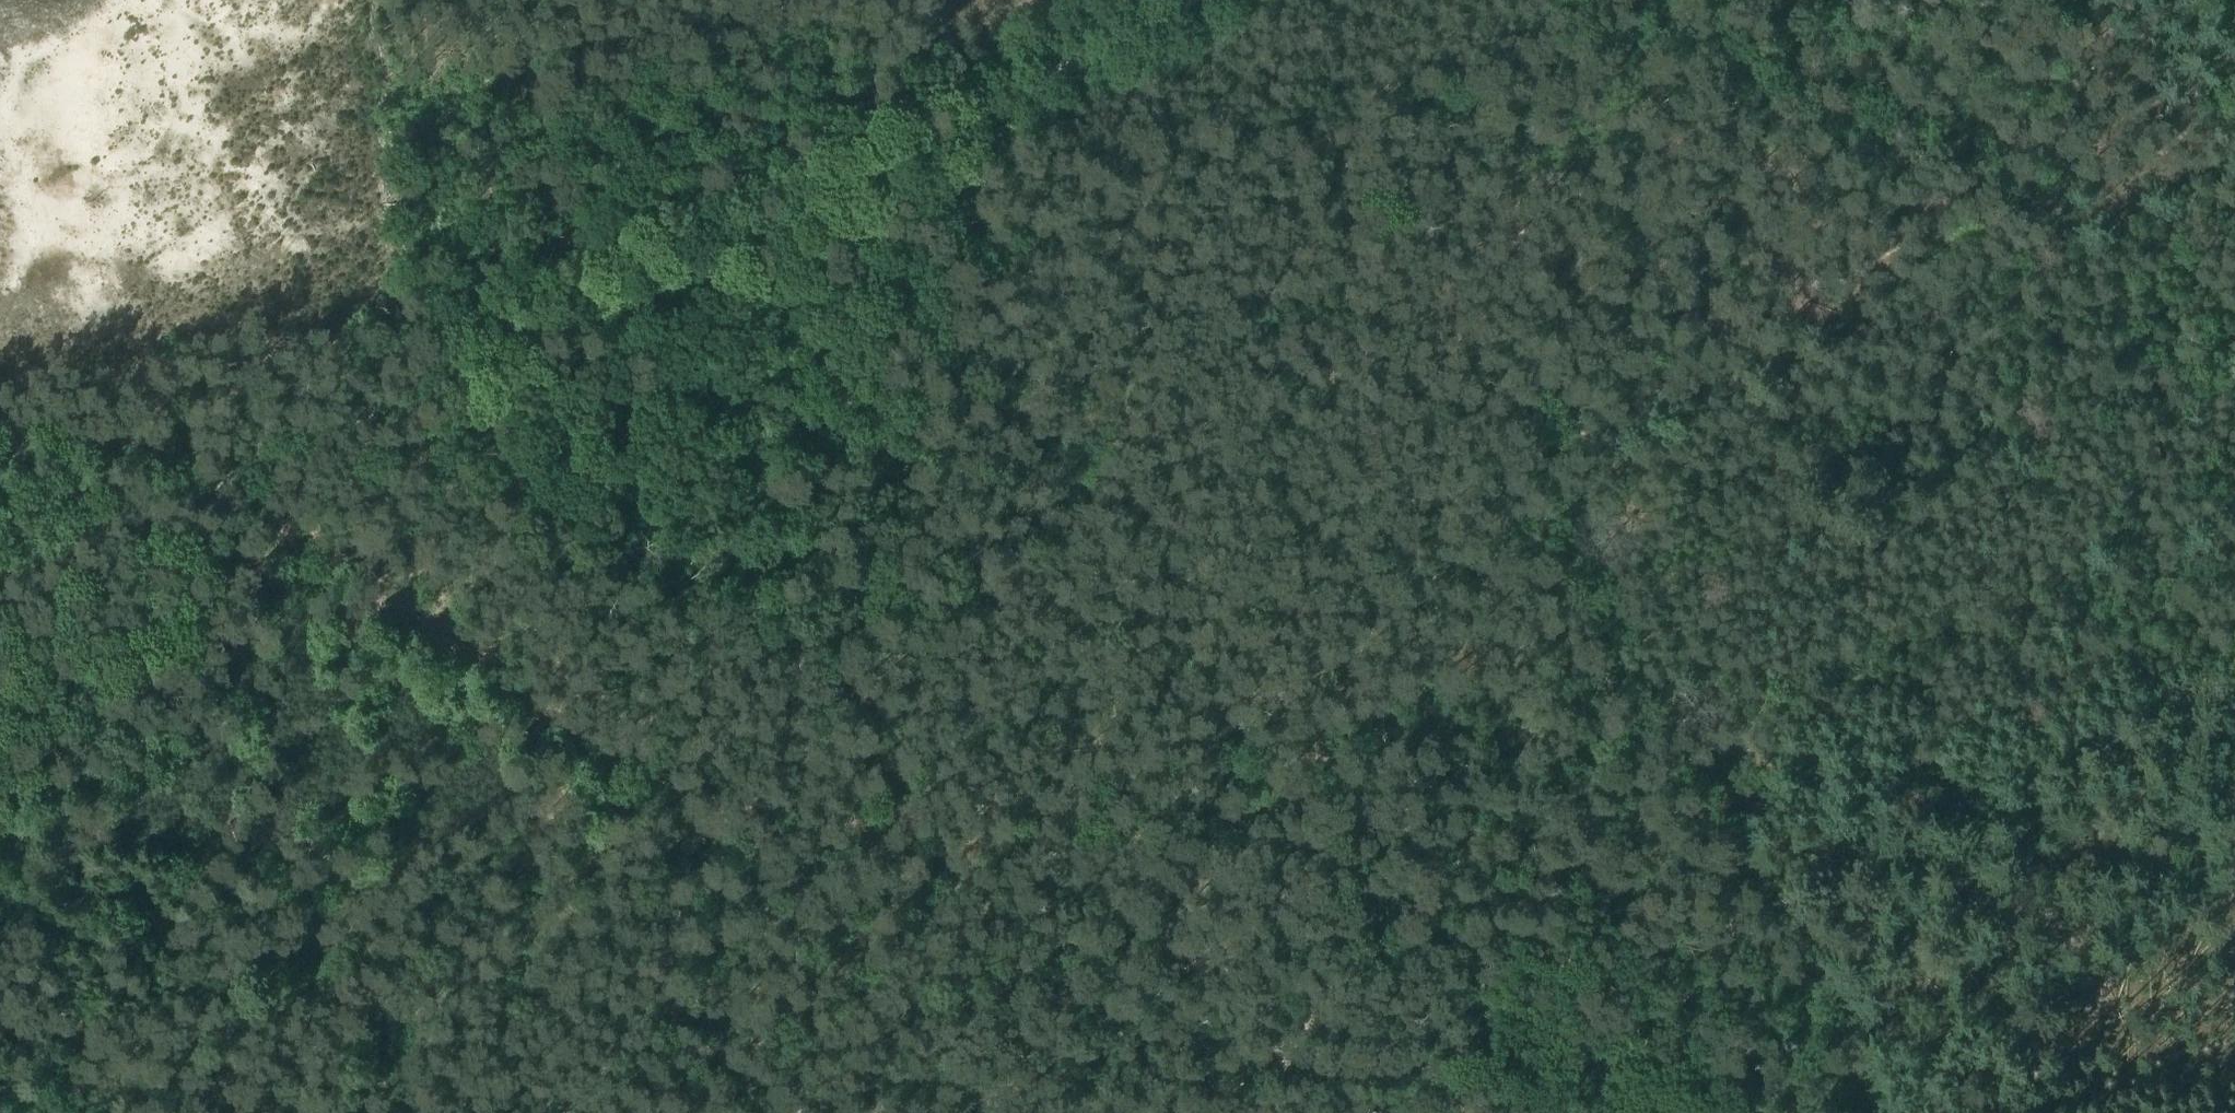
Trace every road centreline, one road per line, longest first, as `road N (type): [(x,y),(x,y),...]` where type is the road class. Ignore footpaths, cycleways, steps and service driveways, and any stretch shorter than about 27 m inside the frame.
road 1 (track): [(0,562),(236,466),(565,317),(920,145),(1175,0)]

